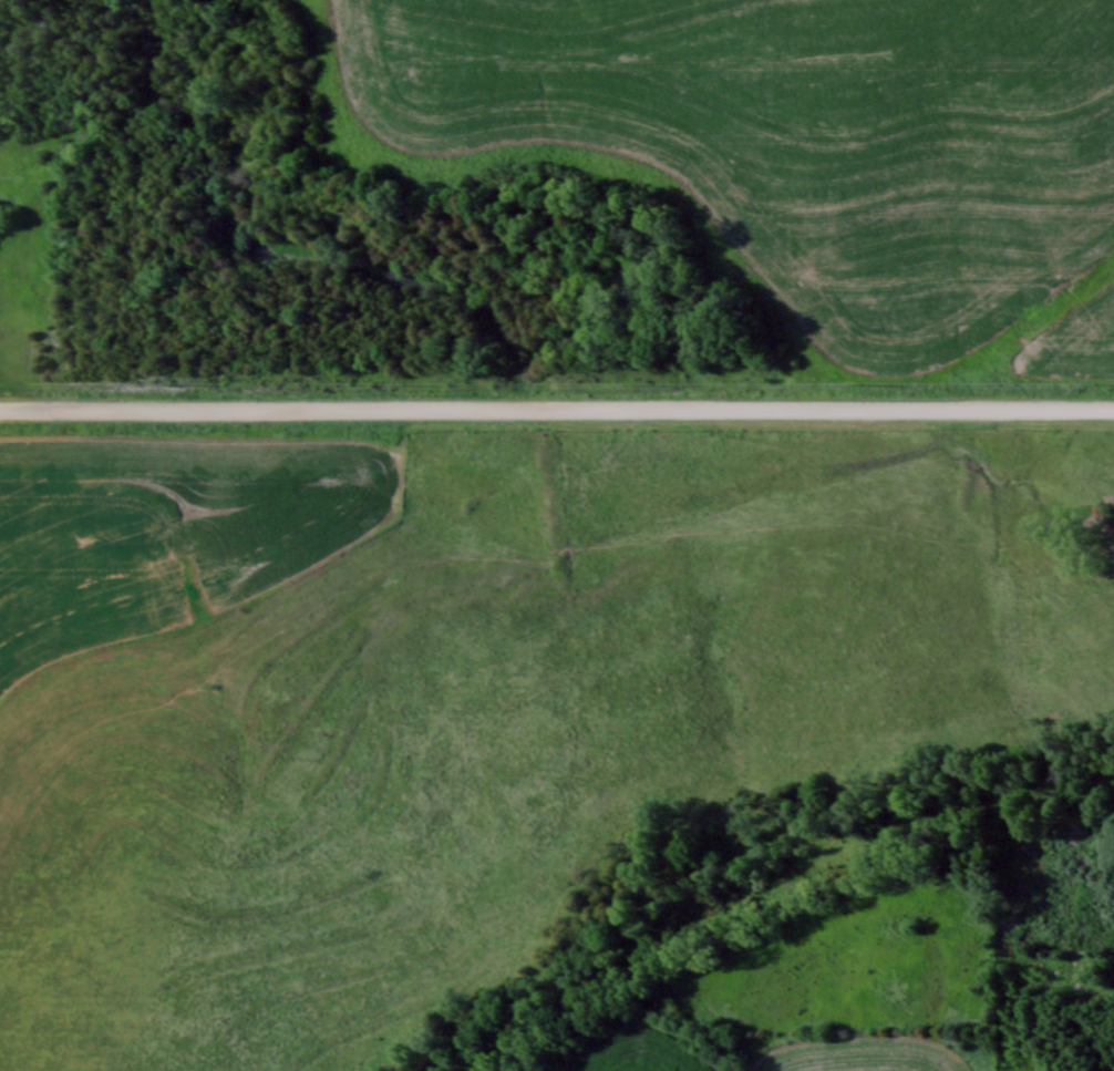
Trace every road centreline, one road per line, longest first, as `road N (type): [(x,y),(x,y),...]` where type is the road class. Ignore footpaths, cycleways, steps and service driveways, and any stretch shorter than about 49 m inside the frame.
road 1 (residential): [(0,409),(1113,414)]

